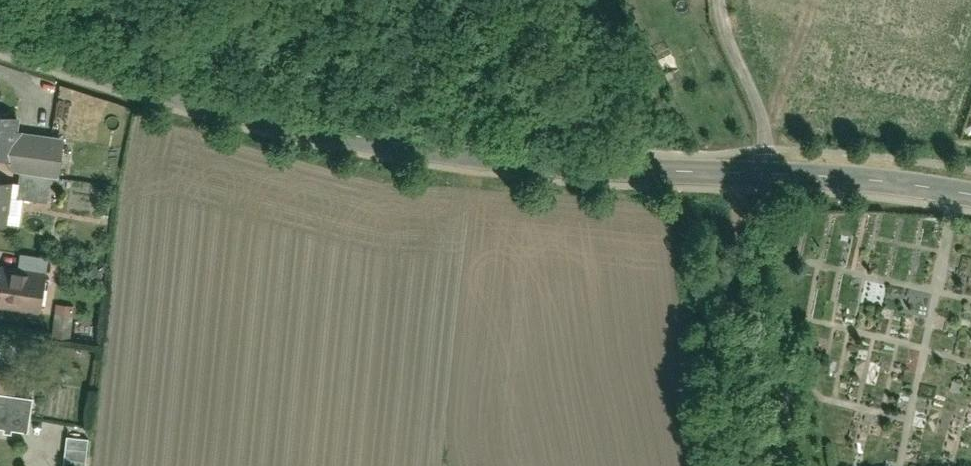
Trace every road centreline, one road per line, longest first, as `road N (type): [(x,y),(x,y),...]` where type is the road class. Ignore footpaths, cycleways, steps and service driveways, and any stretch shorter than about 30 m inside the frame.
road 1 (tertiary): [(0,28),(119,74),(372,141),(606,170),(771,174)]
road 2 (tertiary): [(771,174),(970,193)]
road 3 (residential): [(771,174),(768,135),(718,0)]

